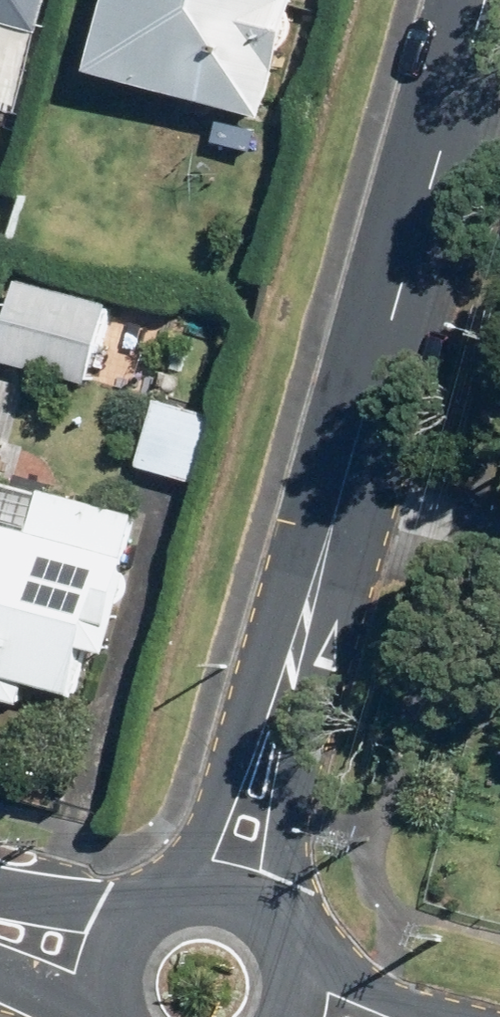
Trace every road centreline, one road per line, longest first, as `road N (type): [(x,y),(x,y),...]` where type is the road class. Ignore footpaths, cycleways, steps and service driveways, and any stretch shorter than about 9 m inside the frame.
road 1 (residential): [(484,0),(336,514)]
road 2 (residential): [(152,902),(198,837),(336,514)]
road 3 (residential): [(336,514),(278,927)]
road 4 (tertiary): [(287,941),(439,1016)]
road 5 (tertiary): [(0,897),(140,910)]
road 6 (tertiary): [(152,902),(185,890),(220,891),(252,904),(278,927)]

